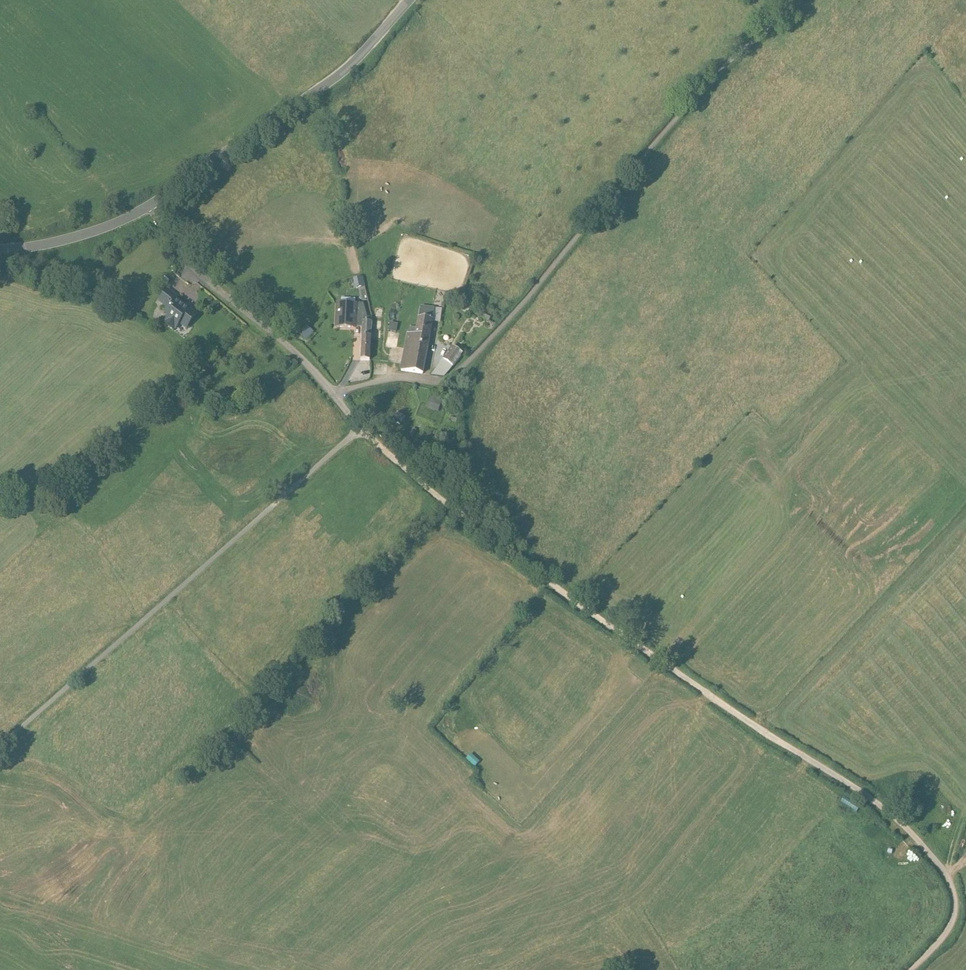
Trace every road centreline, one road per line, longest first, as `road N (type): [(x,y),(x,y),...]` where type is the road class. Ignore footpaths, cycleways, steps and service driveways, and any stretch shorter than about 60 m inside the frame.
road 1 (track): [(911,969),(947,933),(955,910),(942,868),(902,824),(683,677),(360,429)]
road 2 (track): [(805,0),(678,115),(456,374),(427,381)]
road 3 (tertiary): [(411,0),(342,74),(155,205),(98,231),(0,249)]
road 4 (track): [(0,743),(360,429)]

